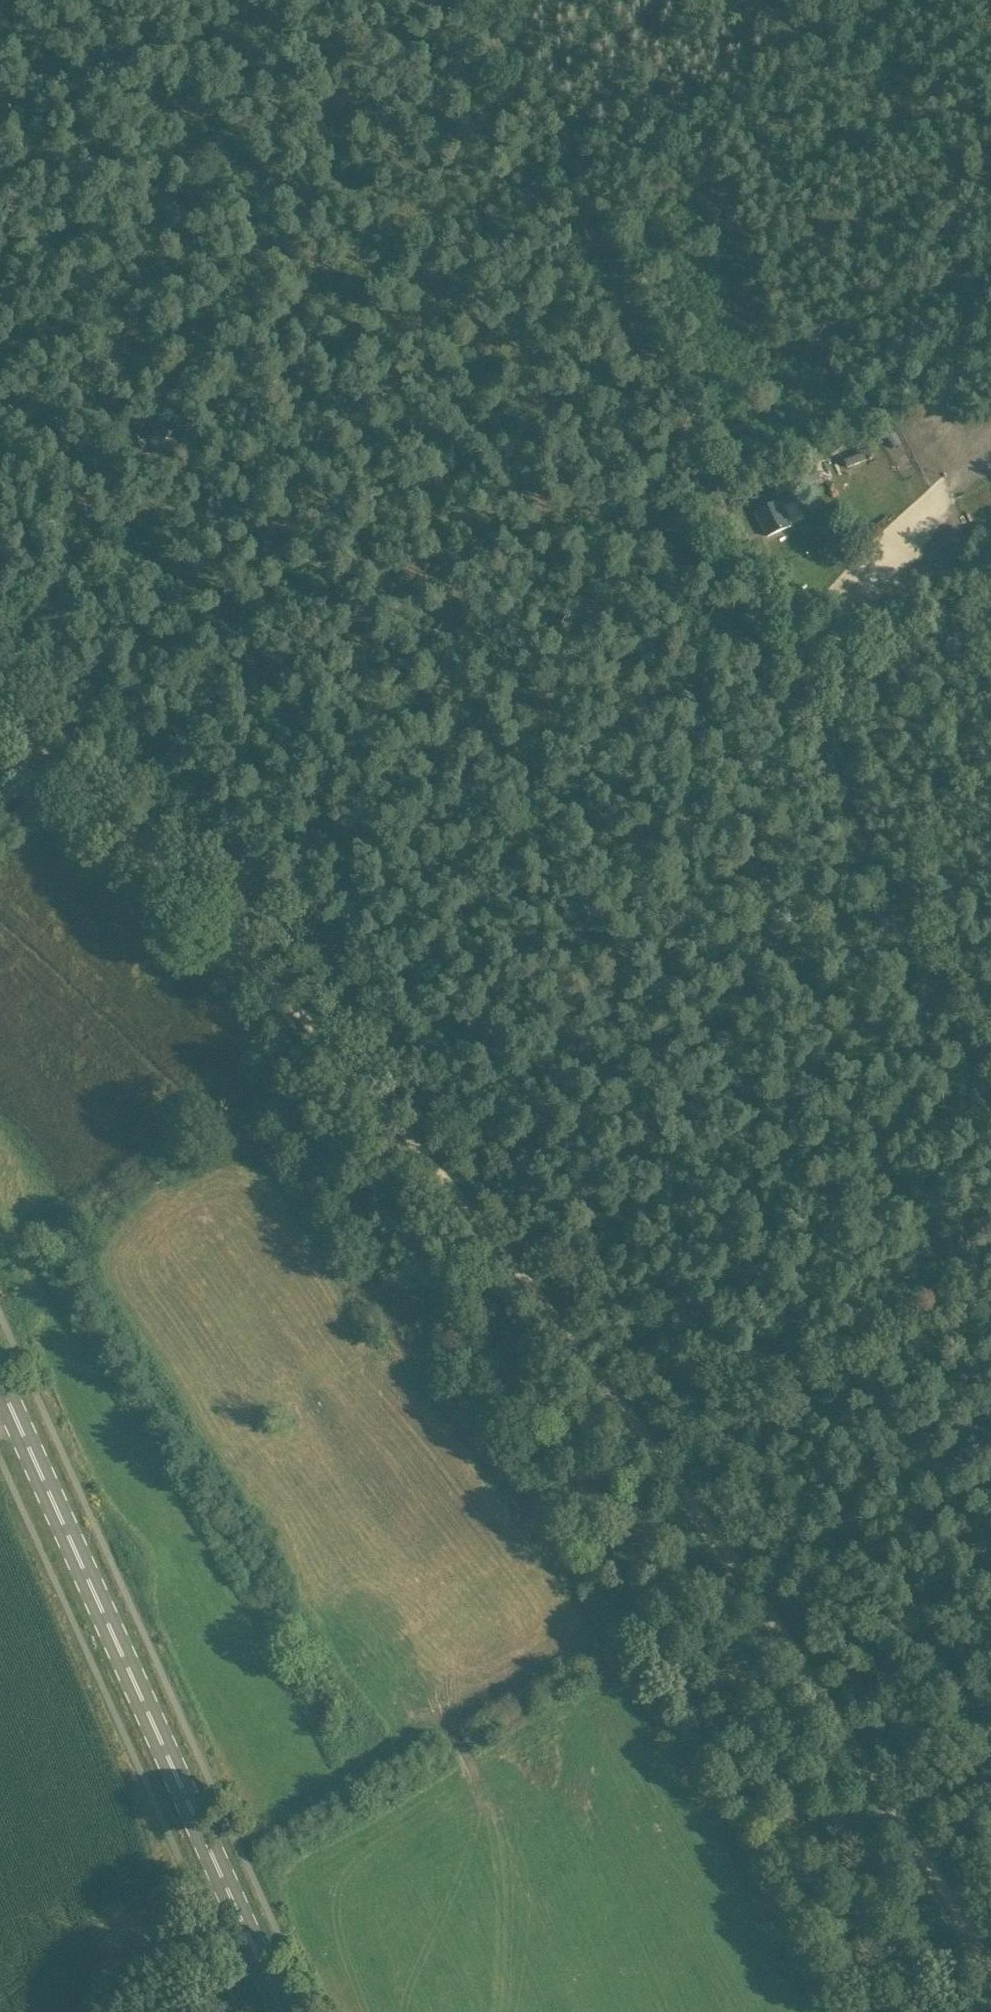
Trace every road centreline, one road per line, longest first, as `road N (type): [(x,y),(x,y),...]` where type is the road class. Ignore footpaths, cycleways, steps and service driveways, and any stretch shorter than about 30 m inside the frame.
road 1 (track): [(990,1958),(781,1619),(521,1267),(253,956),(0,714)]
road 2 (track): [(990,1100),(474,0)]
road 3 (primary): [(283,2011),(0,1380)]

